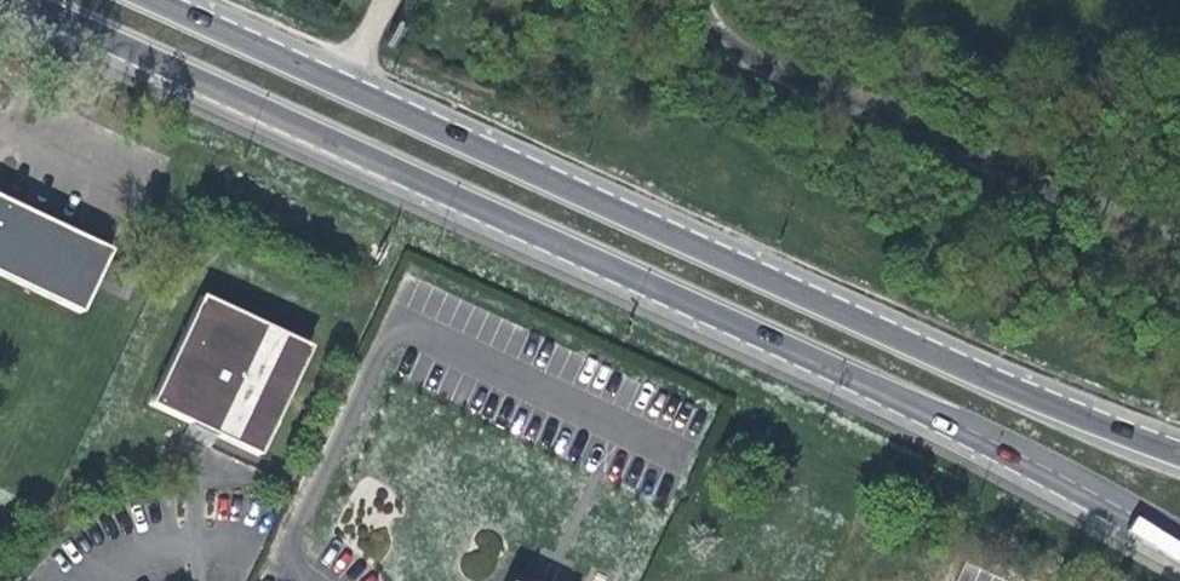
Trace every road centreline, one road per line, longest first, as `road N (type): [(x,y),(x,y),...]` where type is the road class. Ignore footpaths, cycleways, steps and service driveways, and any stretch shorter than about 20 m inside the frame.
road 1 (primary): [(13,0),(761,329),(1102,492),(1179,544)]
road 2 (primary): [(1179,459),(1048,408),(155,0)]

